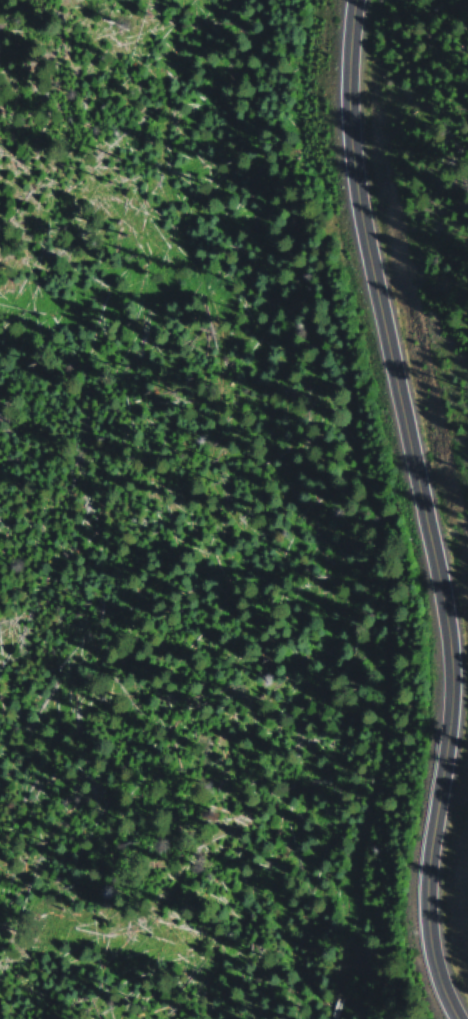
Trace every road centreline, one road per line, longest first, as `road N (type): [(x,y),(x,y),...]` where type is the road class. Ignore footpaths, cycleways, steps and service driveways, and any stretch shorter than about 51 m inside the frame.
road 1 (tertiary): [(462,1018),(438,963),(427,870),(457,666),(379,302),(356,153),(358,0)]
road 2 (track): [(301,1018),(336,933),(378,577),(348,341),(379,302)]

